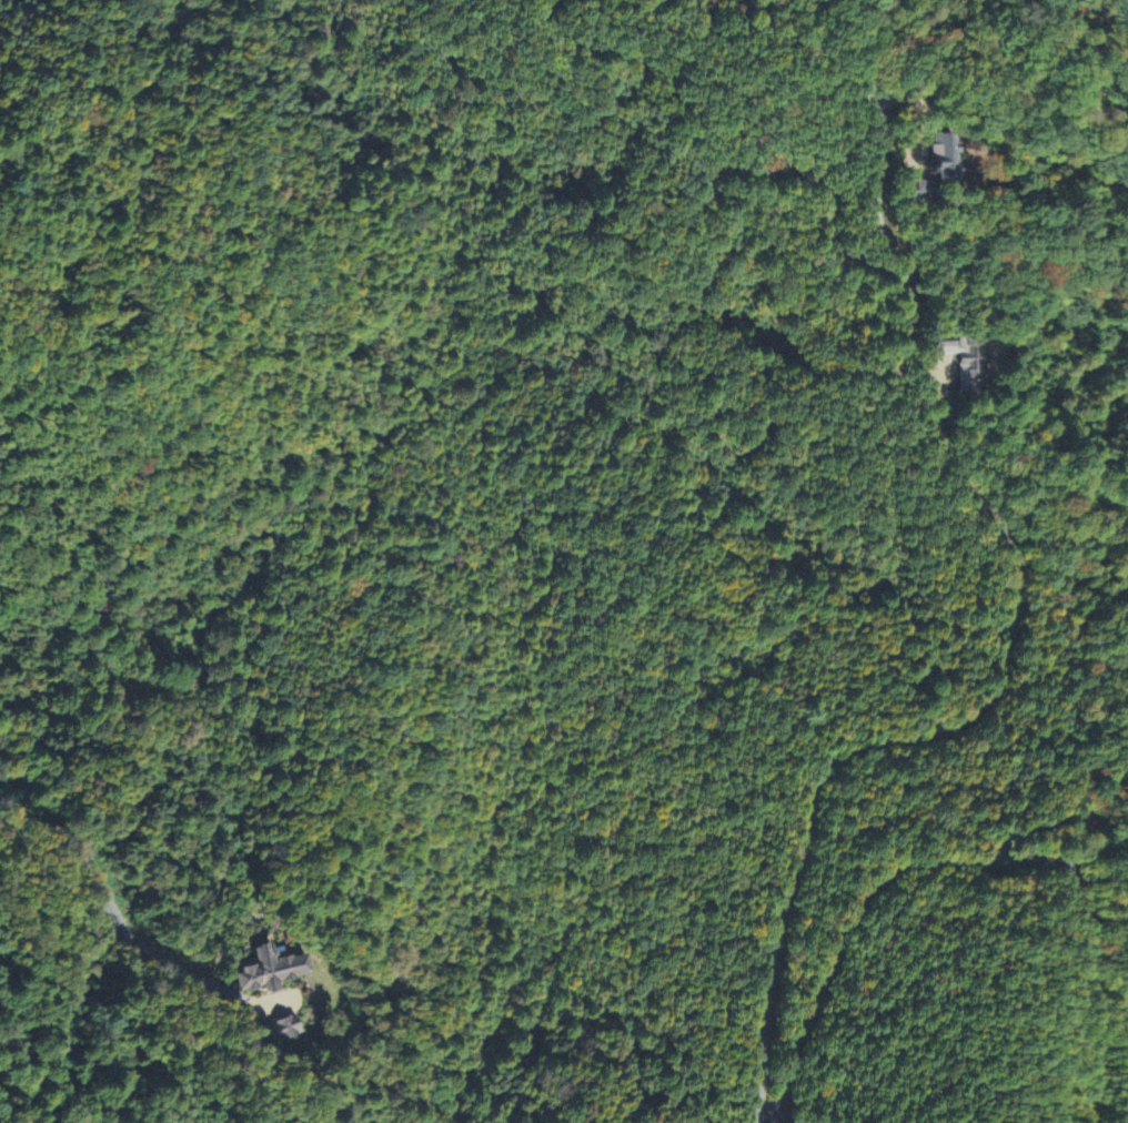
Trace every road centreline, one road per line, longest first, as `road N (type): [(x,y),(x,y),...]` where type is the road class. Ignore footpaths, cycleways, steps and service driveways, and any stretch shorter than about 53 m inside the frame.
road 1 (residential): [(875,105),(885,156),(880,222),(909,266),(914,294),(897,373),(1004,538),(1010,633),(996,684),(966,720),(847,749),(815,775),(776,959),(763,1122)]
road 2 (residential): [(1081,1122),(1088,913),(1077,877),(1065,866),(945,857),(893,867),(852,904),(788,1066),(778,1122)]
road 3 (residential): [(120,1122),(41,1080),(0,1017)]

